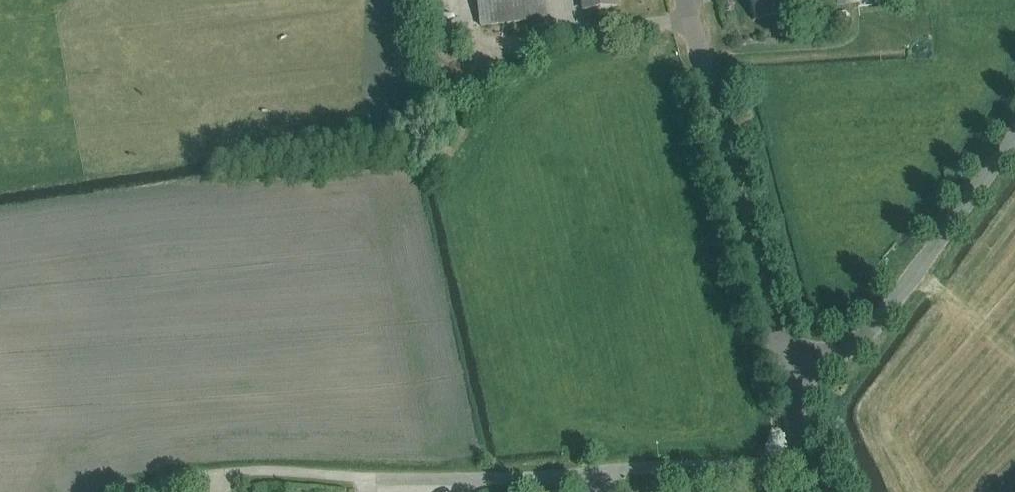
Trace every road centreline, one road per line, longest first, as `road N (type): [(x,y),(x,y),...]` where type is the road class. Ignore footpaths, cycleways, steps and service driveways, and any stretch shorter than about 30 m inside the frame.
road 1 (unclassified): [(806,458),(384,479),(262,470),(204,474),(139,491)]
road 2 (unclassified): [(786,373),(687,0)]
road 3 (unclassified): [(786,373),(856,344),(1014,141)]

